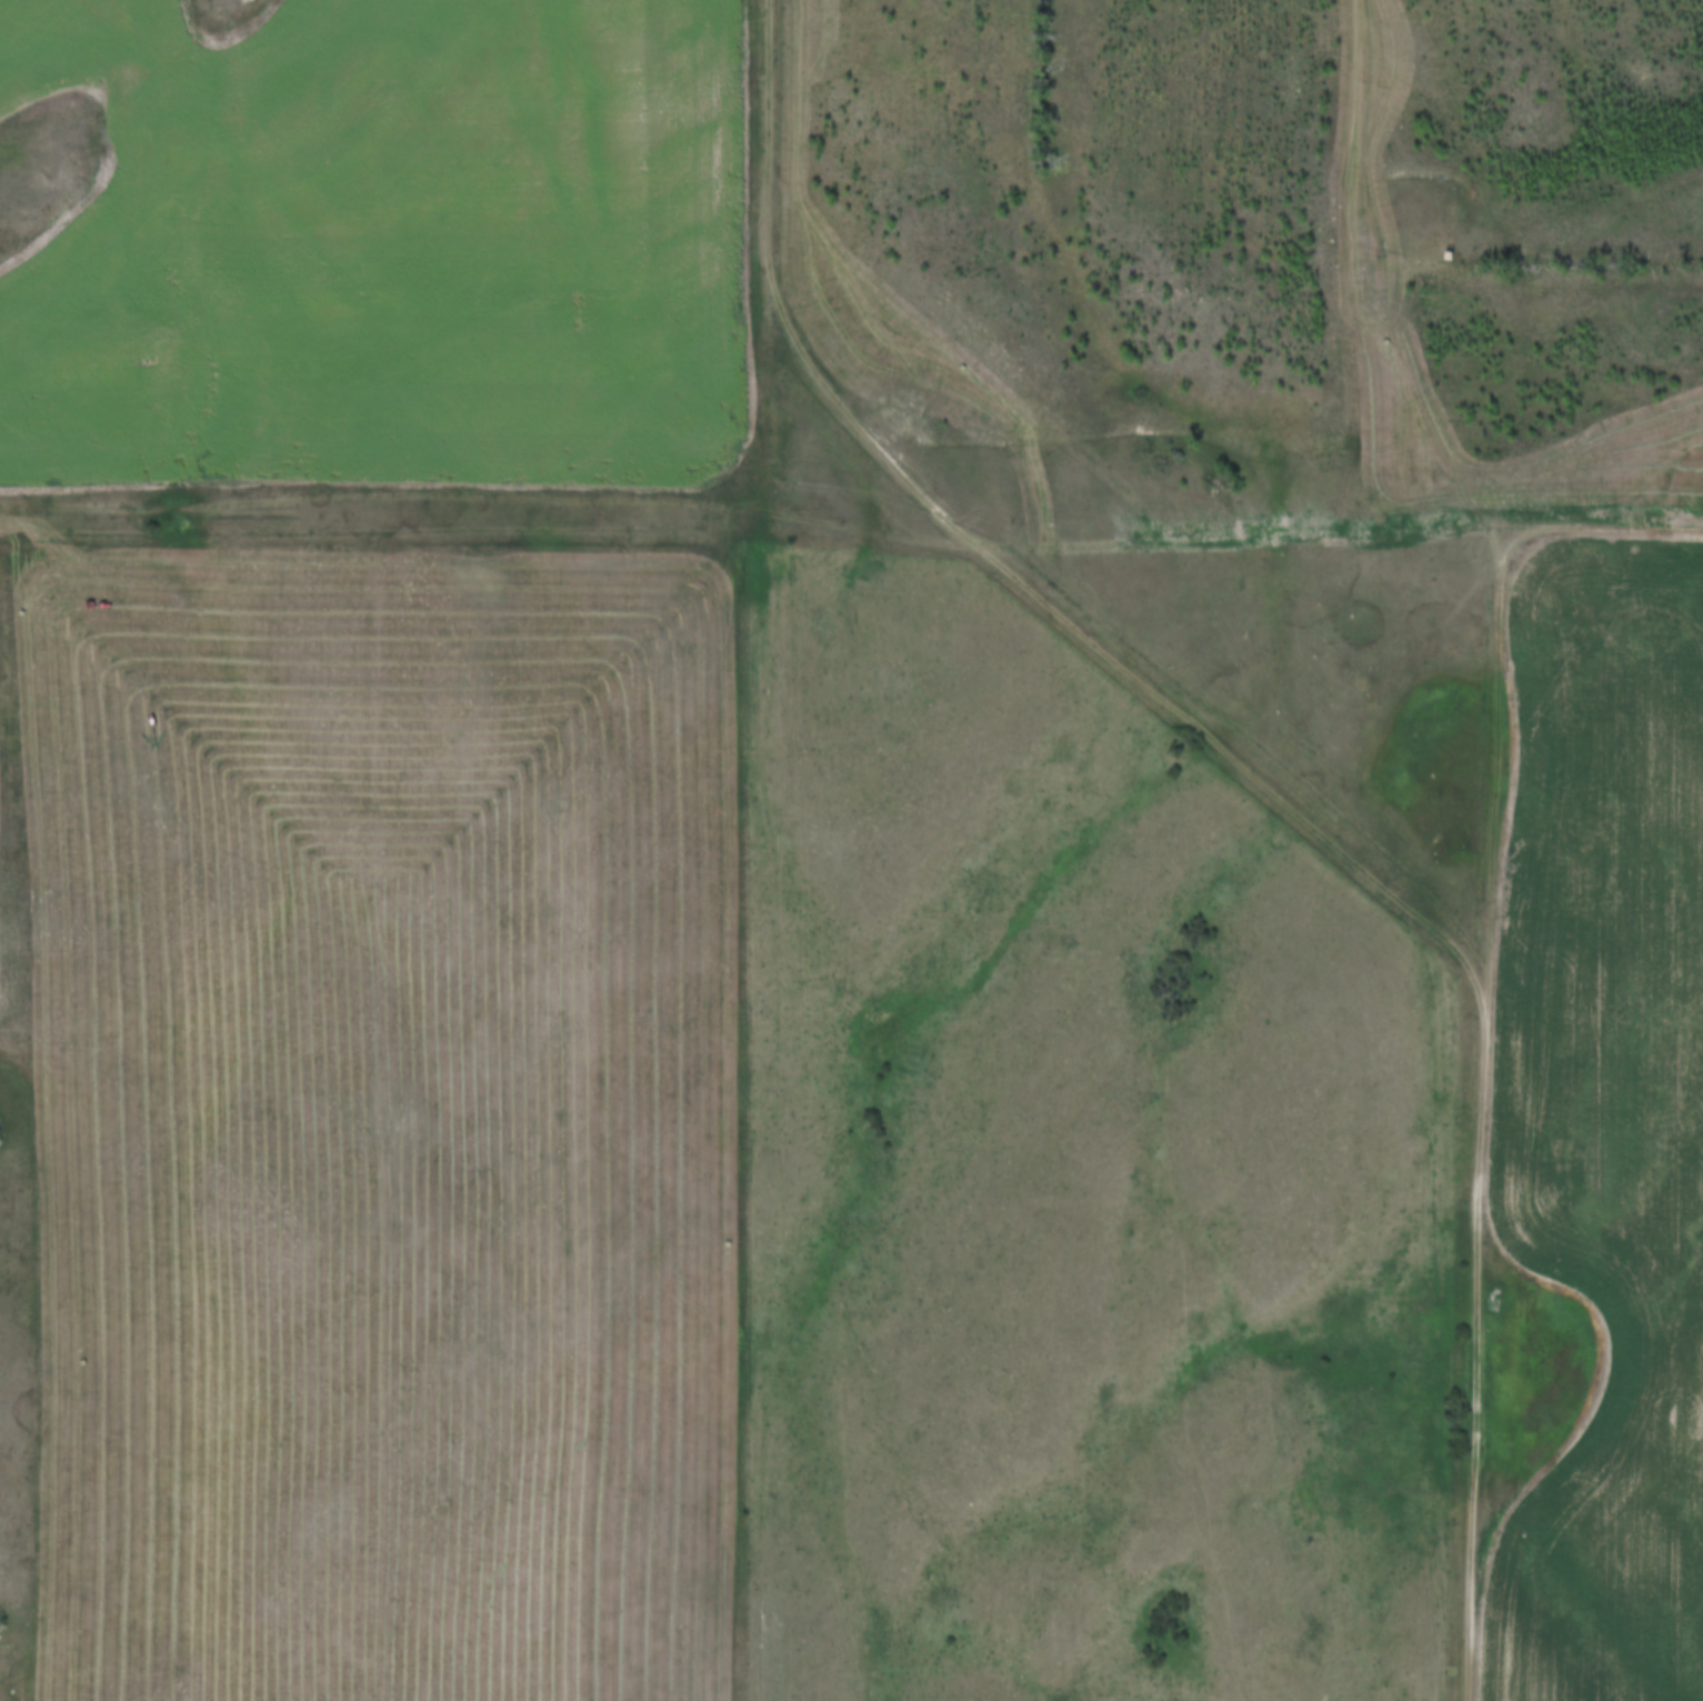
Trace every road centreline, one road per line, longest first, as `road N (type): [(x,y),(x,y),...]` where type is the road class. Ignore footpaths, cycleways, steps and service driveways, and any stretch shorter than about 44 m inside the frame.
road 1 (track): [(1702,527),(1066,547),(942,544),(802,514),(0,518)]
road 2 (track): [(1502,531),(1494,877),(1473,940),(1487,1034),(1477,1700)]
road 3 (track): [(1474,983),(1445,941),(976,541)]
road 4 (track): [(976,541),(851,407),(772,281),(768,0)]

